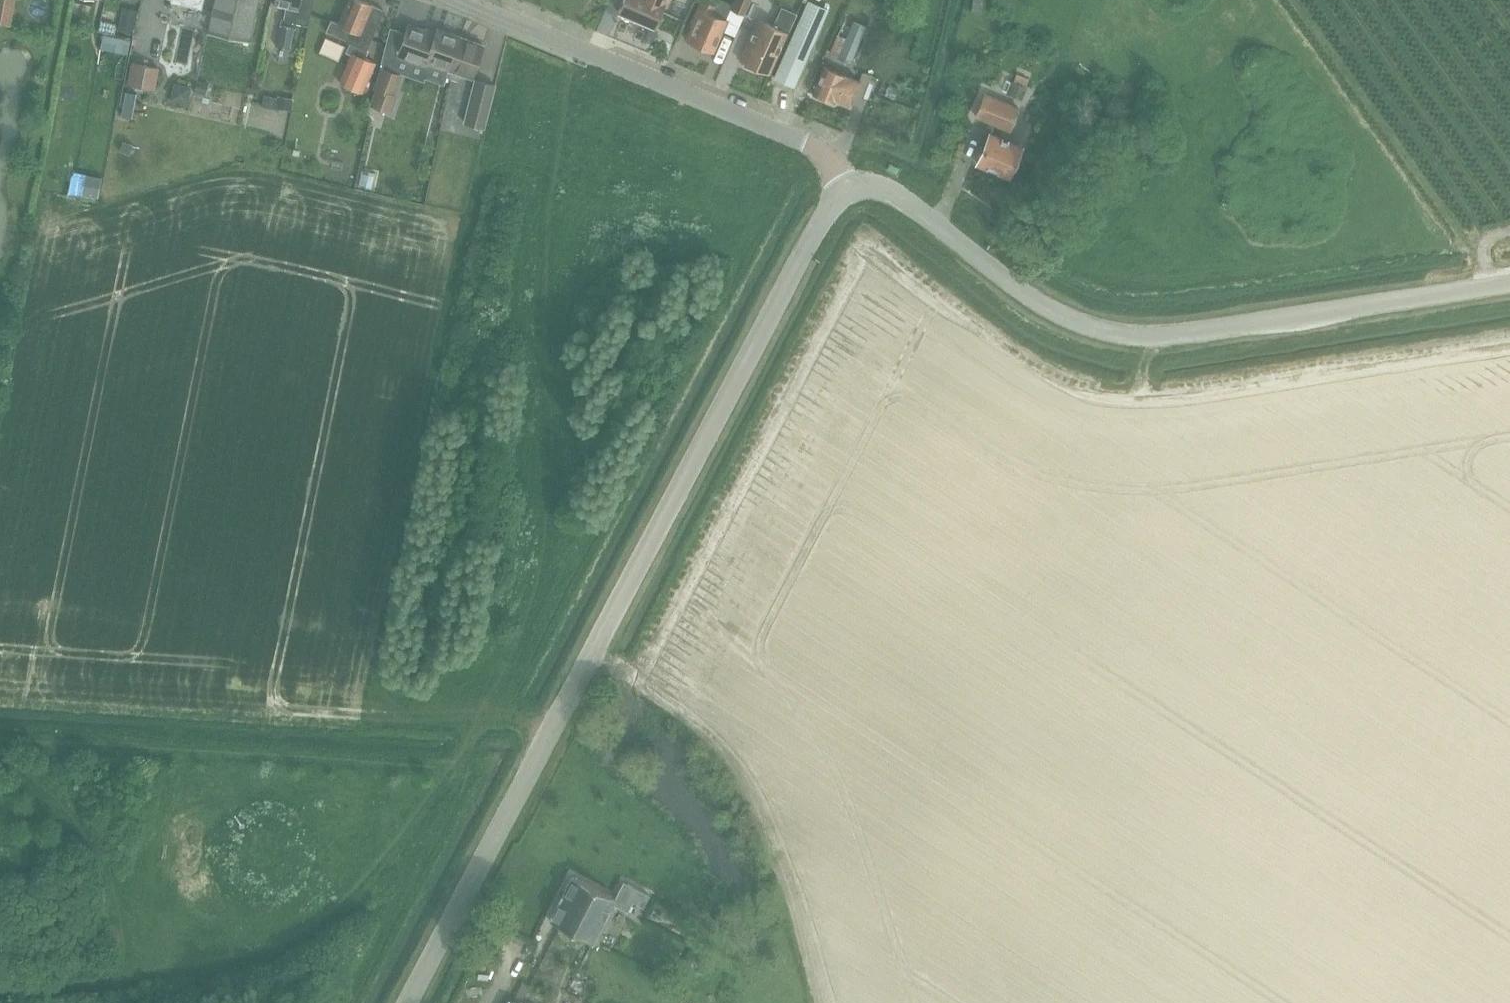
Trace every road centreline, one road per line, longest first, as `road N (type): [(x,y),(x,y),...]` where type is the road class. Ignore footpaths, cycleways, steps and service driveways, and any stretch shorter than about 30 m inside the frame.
road 1 (unclassified): [(410,1002),(802,253)]
road 2 (unclassified): [(1509,282),(1195,331),(1124,334),(1065,317),(980,259)]
road 3 (residential): [(843,192),(805,145),(458,0)]
road 4 (residential): [(980,259),(891,192),(858,186),(843,192)]

